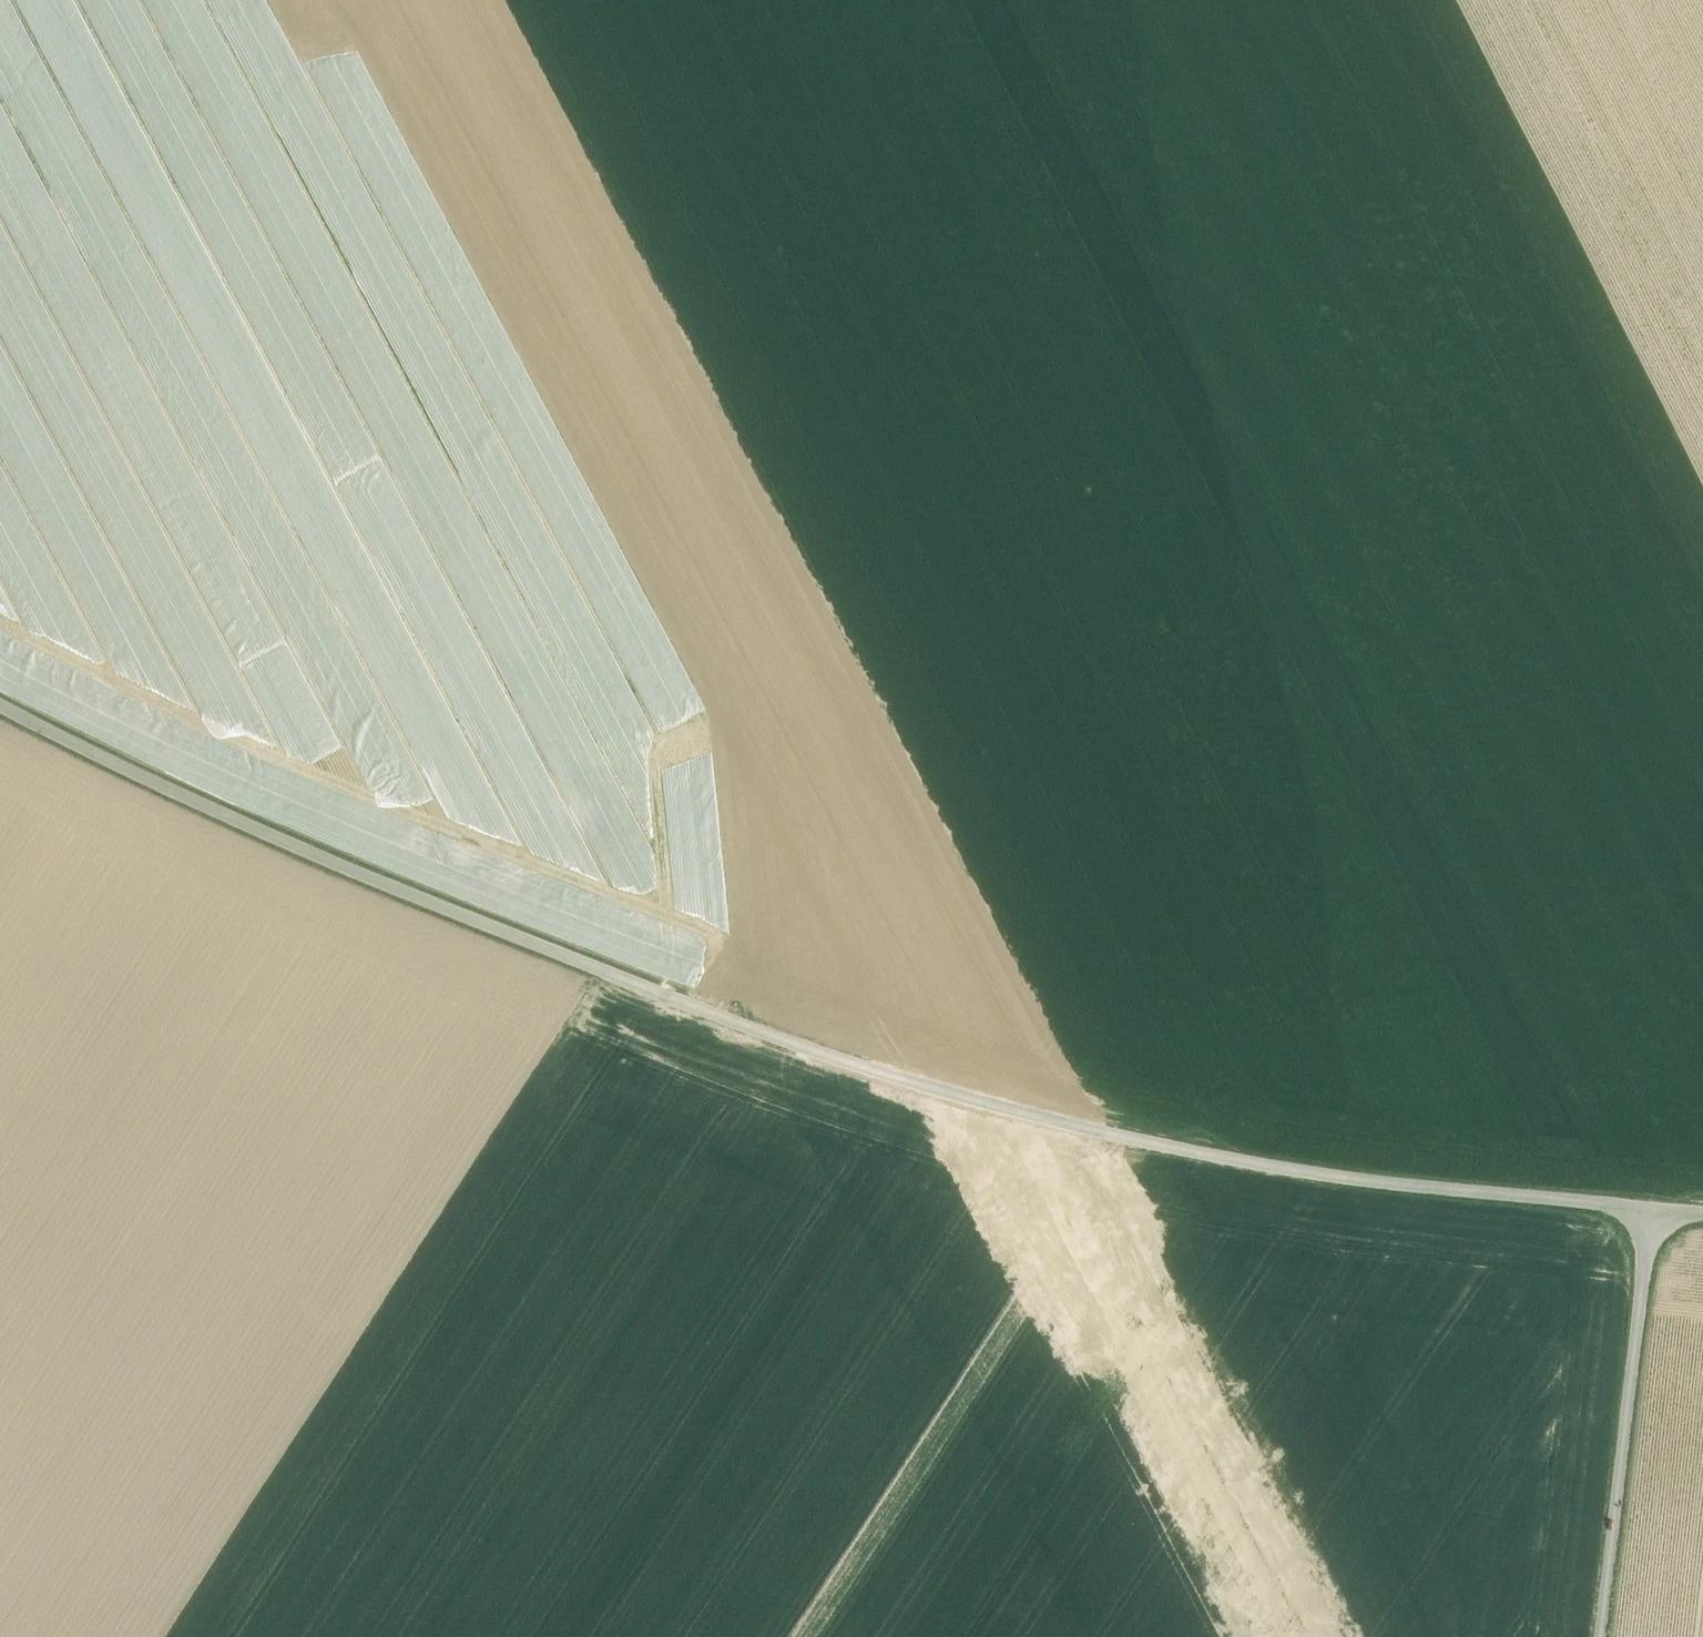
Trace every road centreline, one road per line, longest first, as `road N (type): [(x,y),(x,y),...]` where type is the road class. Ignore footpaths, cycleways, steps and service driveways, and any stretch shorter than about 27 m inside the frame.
road 1 (unclassified): [(1654,1207),(1384,1183),(988,1105),(776,1037),(564,955),(143,777),(0,704)]
road 2 (unclassified): [(1654,1207),(1601,1636)]

